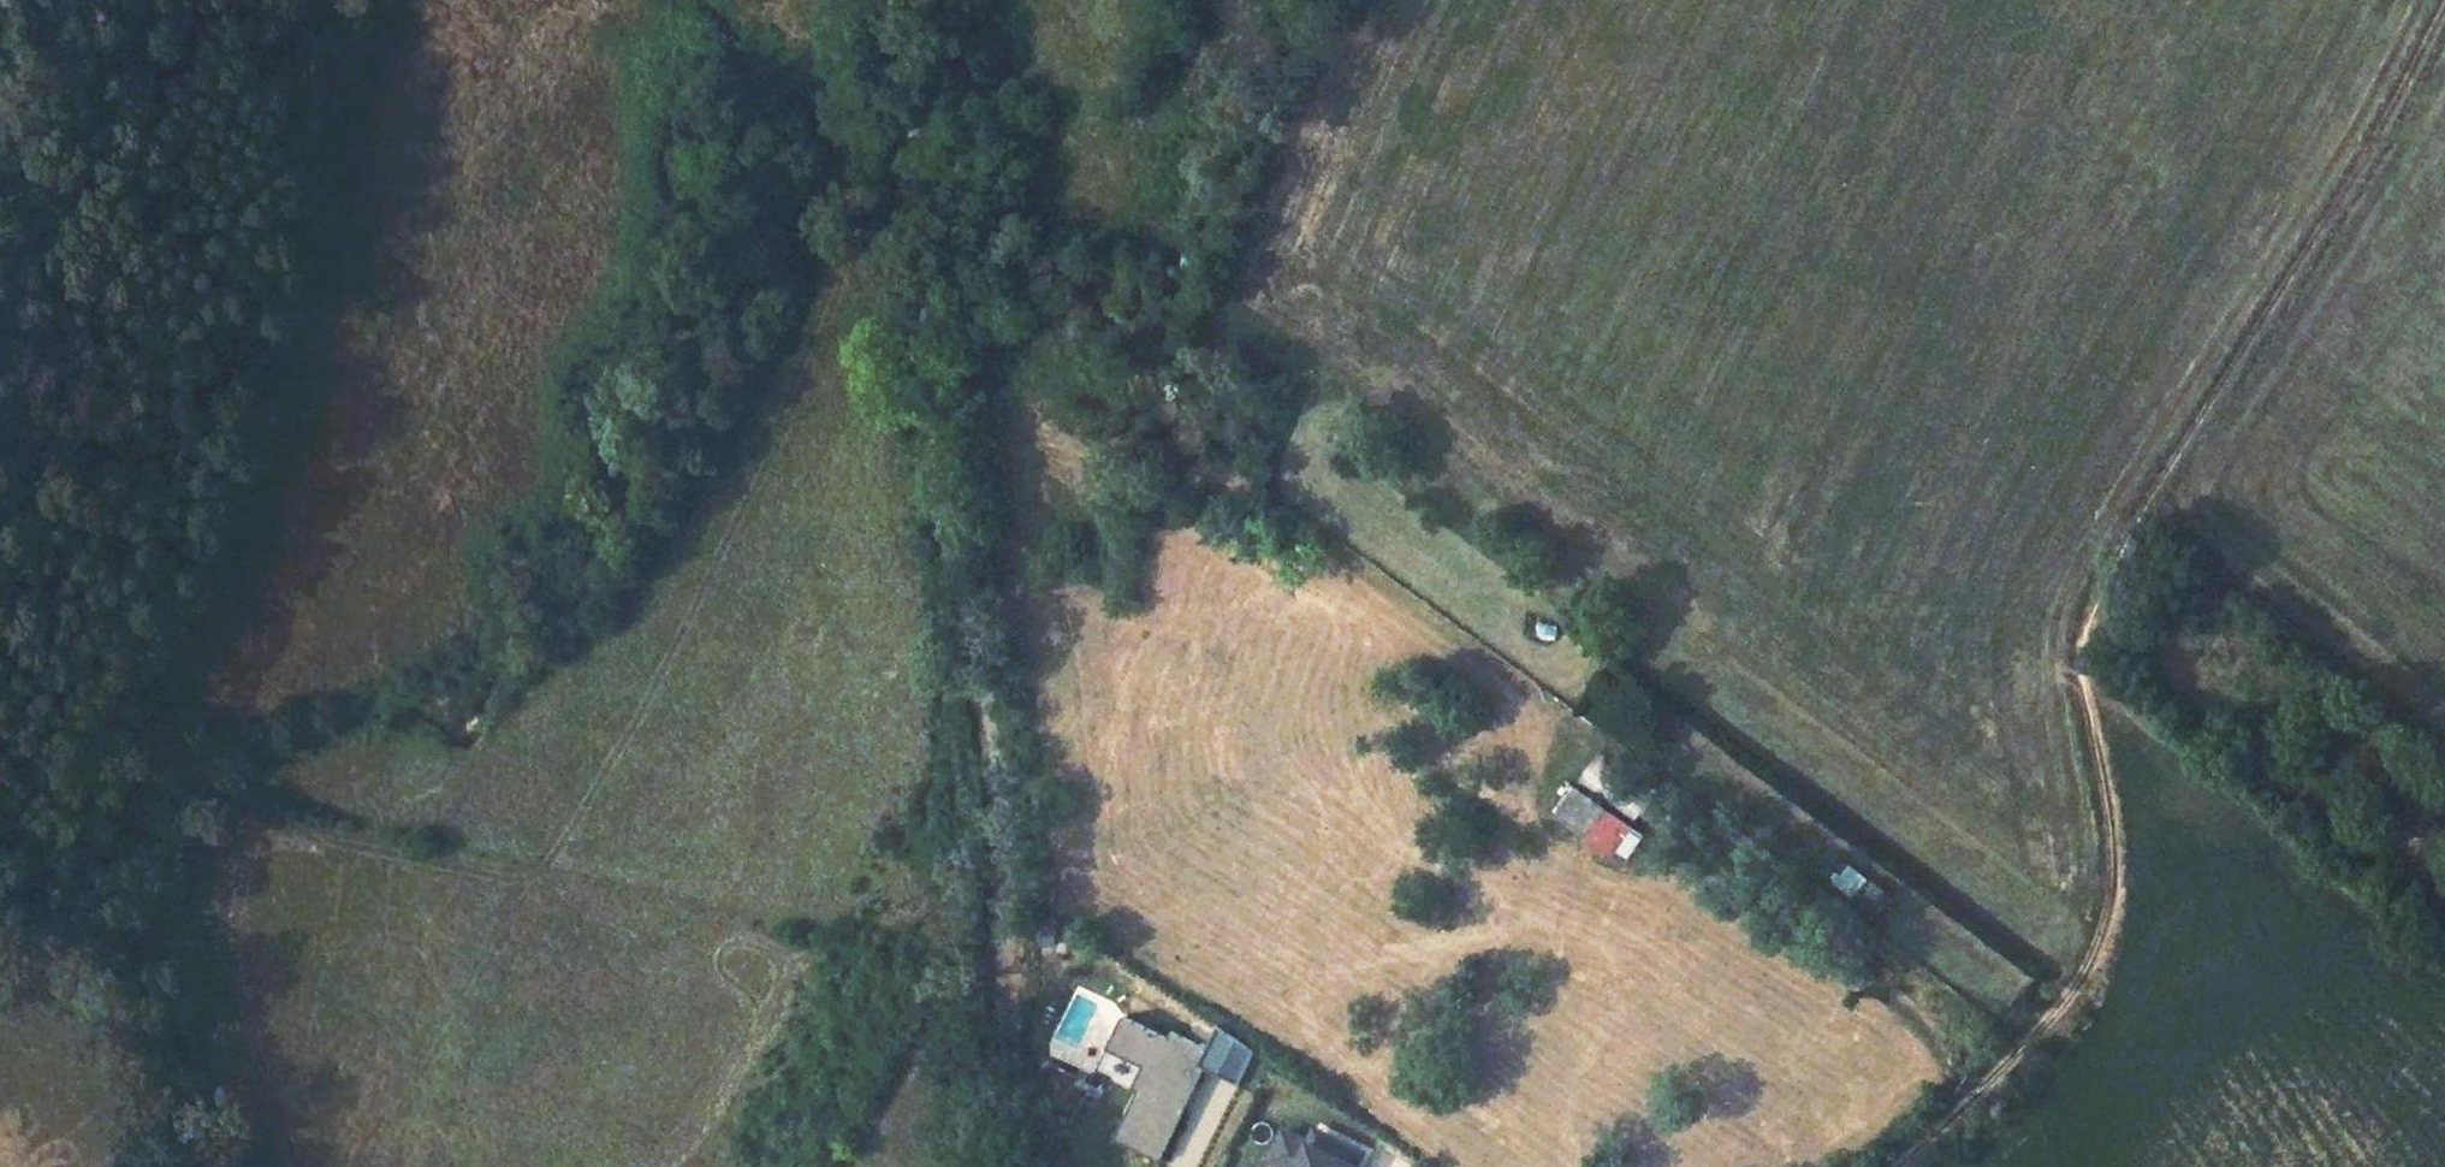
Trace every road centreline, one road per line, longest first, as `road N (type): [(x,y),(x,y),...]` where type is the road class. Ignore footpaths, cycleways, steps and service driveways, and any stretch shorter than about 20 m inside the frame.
road 1 (track): [(917,0),(916,268),(1001,746),(1015,1060),(1037,1166)]
road 2 (track): [(1892,1166),(2021,1047),(2078,978),(2106,900),(2090,633),(2112,578),(2325,215)]

